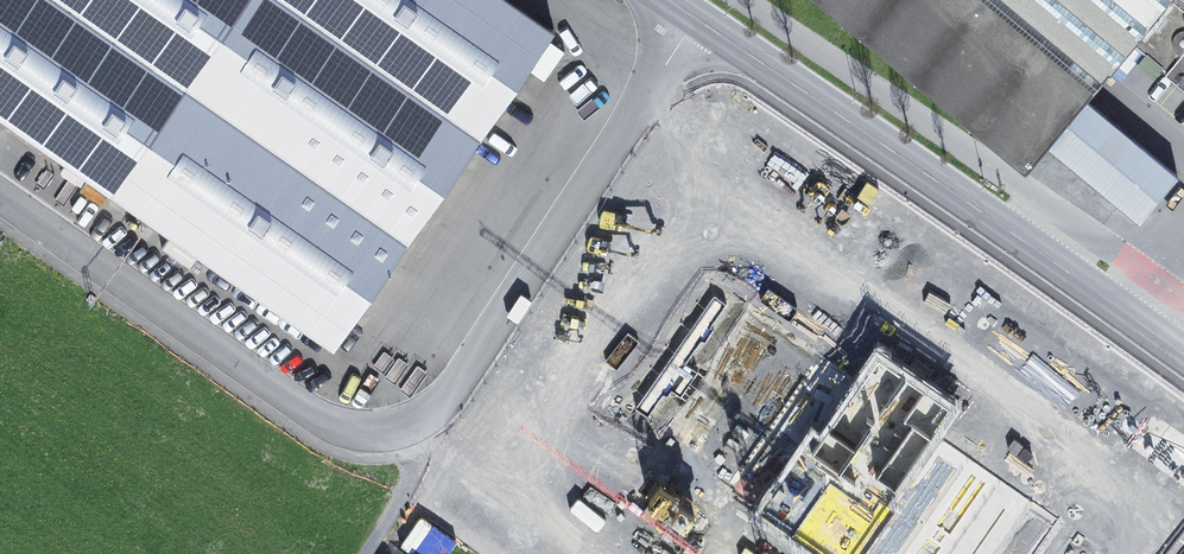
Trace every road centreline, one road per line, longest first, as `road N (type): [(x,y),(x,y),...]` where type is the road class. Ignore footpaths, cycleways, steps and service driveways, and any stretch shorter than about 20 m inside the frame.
road 1 (residential): [(0,197),(326,424),(356,433),(406,428),(457,387),(696,19)]
road 2 (primary): [(1183,356),(696,19)]
road 3 (track): [(406,428),(411,458),(401,495),(364,553)]

